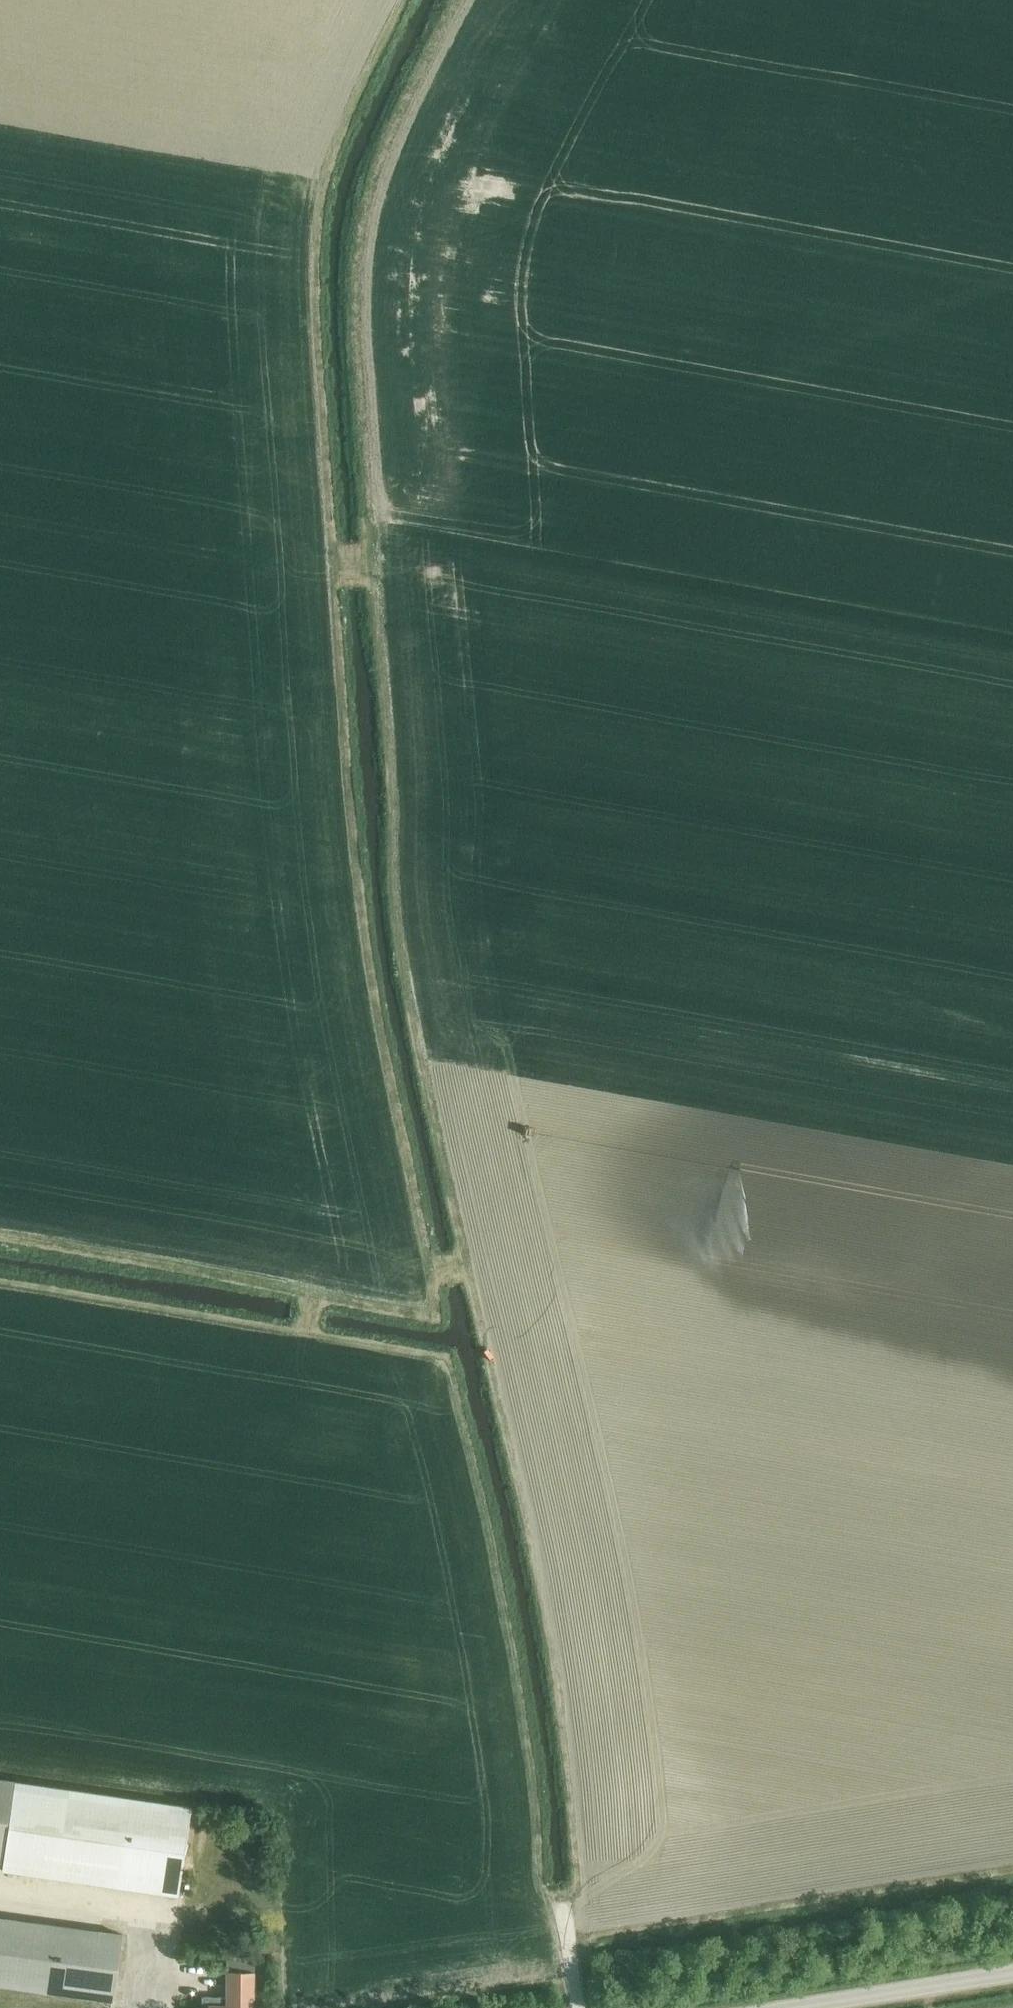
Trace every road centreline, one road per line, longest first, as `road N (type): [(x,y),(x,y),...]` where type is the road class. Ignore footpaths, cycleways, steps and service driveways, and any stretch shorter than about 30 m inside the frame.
road 1 (unclassified): [(815,2007),(1012,1977)]

